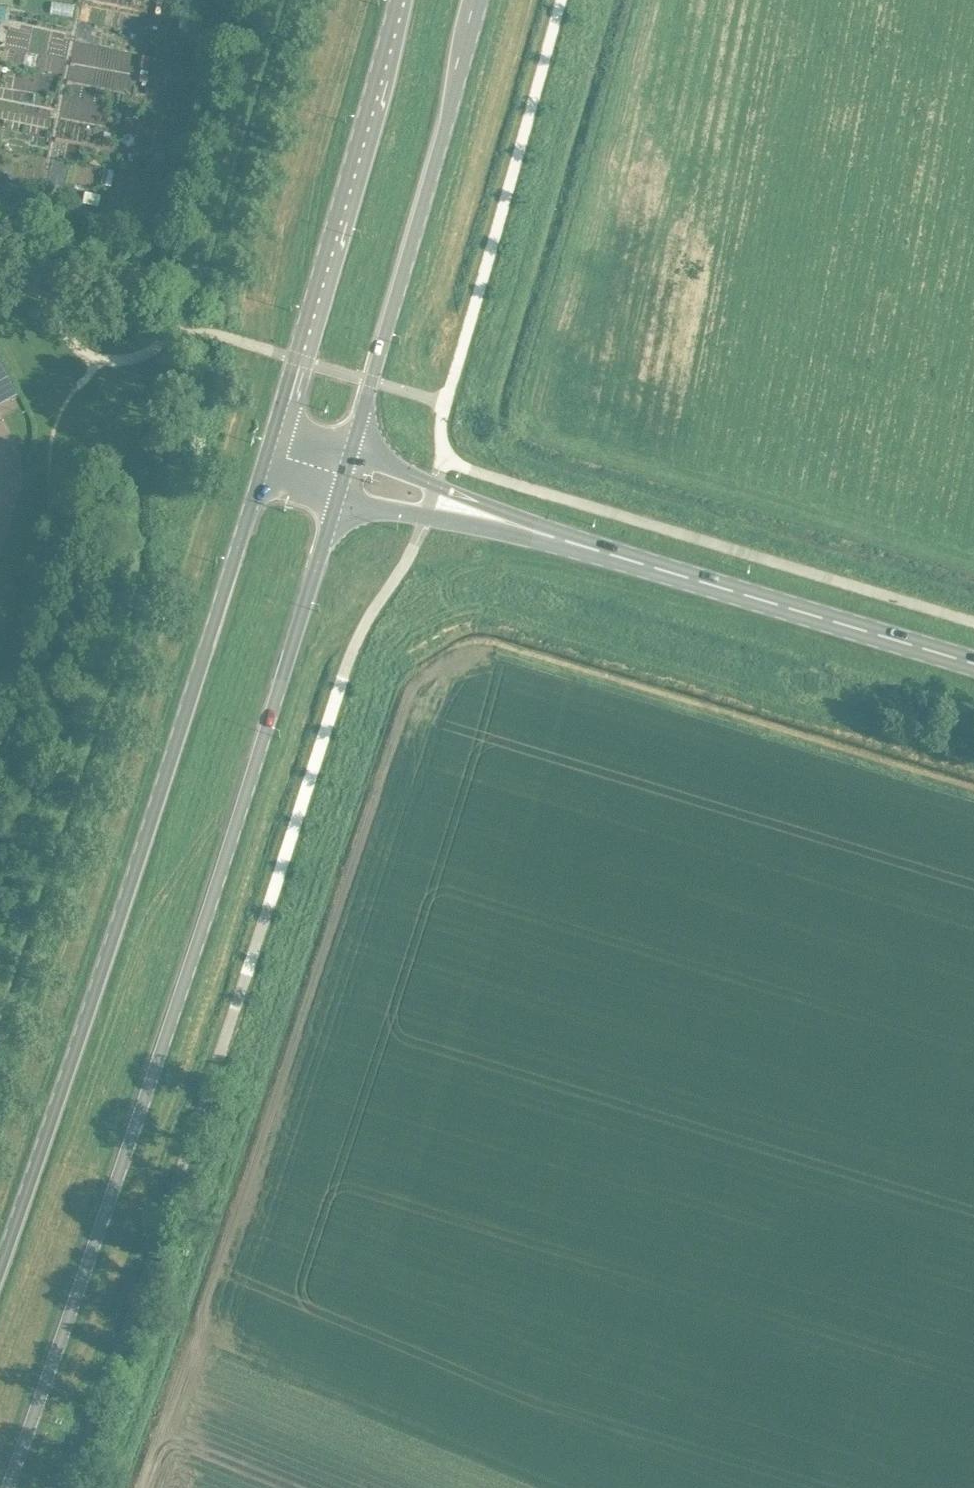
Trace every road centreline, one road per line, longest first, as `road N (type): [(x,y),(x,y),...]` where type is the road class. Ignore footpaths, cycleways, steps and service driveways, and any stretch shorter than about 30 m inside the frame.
road 1 (primary): [(2,1487),(226,865),(322,549)]
road 2 (primary): [(239,526),(218,611),(0,1260)]
road 3 (primary): [(973,665),(523,529)]
road 4 (primary): [(367,398),(479,0)]
road 5 (primary): [(394,0),(287,372)]
road 6 (primary): [(287,372),(250,387),(215,434),(217,493),(239,526)]
road 7 (primary): [(523,529),(485,502),(392,470)]
road 8 (primary): [(383,500),(472,526),(523,529)]

